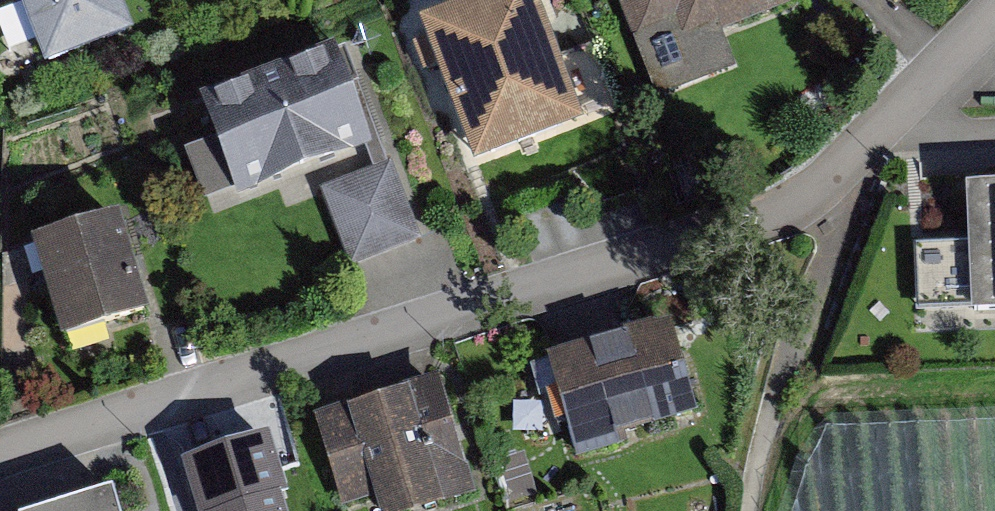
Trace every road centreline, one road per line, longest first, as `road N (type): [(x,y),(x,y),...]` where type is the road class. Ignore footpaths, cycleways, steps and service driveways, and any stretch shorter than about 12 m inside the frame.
road 1 (residential): [(0,455),(715,232),(844,183),(868,159)]
road 2 (residential): [(868,159),(994,30)]
road 3 (residential): [(868,159),(994,155)]

